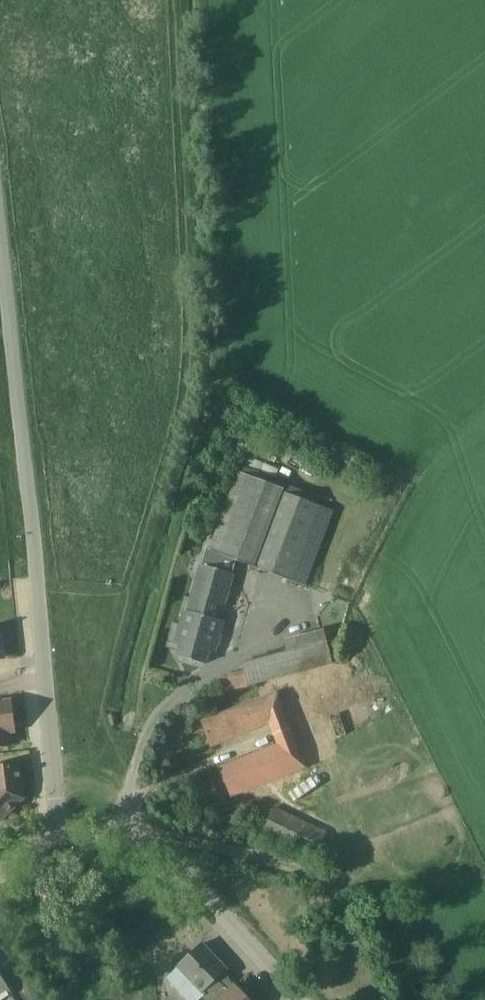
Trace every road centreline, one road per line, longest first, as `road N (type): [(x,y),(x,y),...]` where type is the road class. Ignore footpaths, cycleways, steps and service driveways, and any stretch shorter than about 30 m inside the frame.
road 1 (track): [(58,829),(105,677),(192,187),(187,0)]
road 2 (unclassified): [(58,829),(29,455),(0,220)]
road 3 (residential): [(313,999),(217,890),(144,837),(77,824),(58,829)]

